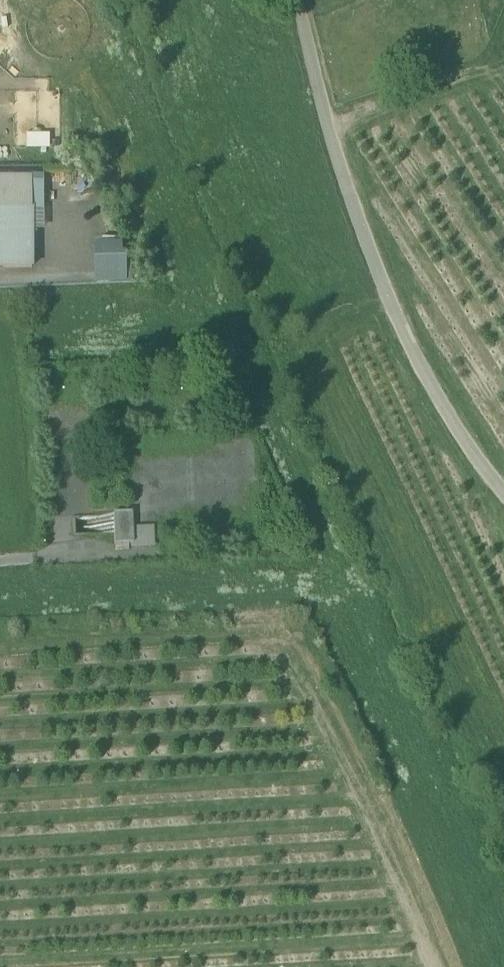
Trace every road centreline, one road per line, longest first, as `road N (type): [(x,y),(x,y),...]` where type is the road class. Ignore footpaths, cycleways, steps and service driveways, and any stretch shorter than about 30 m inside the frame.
road 1 (residential): [(296,0),(369,248),(475,463),(503,493)]

